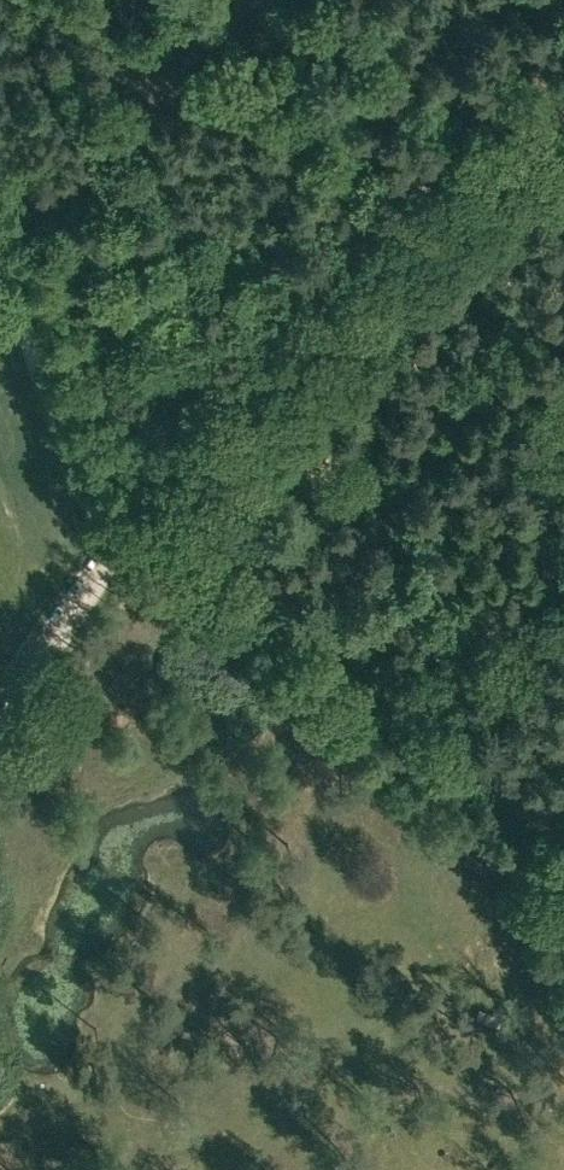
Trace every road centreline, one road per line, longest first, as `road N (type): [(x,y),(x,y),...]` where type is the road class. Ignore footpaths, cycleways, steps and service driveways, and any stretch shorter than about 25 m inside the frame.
road 1 (track): [(563,97),(110,551)]
road 2 (track): [(150,515),(563,854)]
road 3 (unclassified): [(0,729),(104,576),(110,551),(0,253)]

